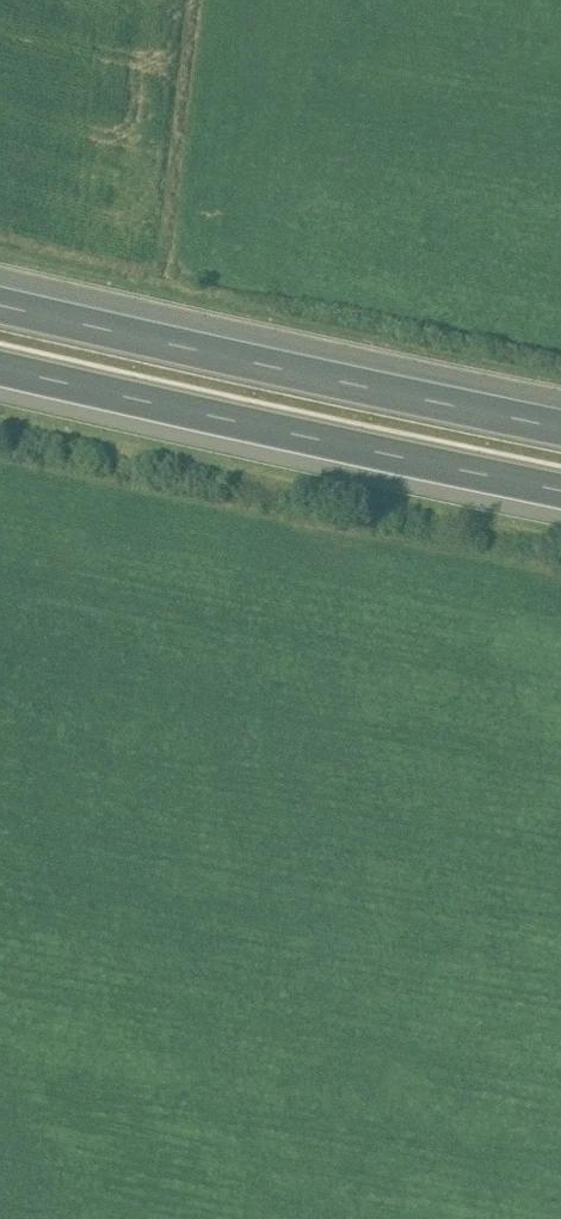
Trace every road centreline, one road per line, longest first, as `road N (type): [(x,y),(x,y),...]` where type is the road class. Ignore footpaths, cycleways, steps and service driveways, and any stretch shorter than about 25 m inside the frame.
road 1 (motorway): [(560,432),(0,307)]
road 2 (motorway): [(0,374),(560,497)]

